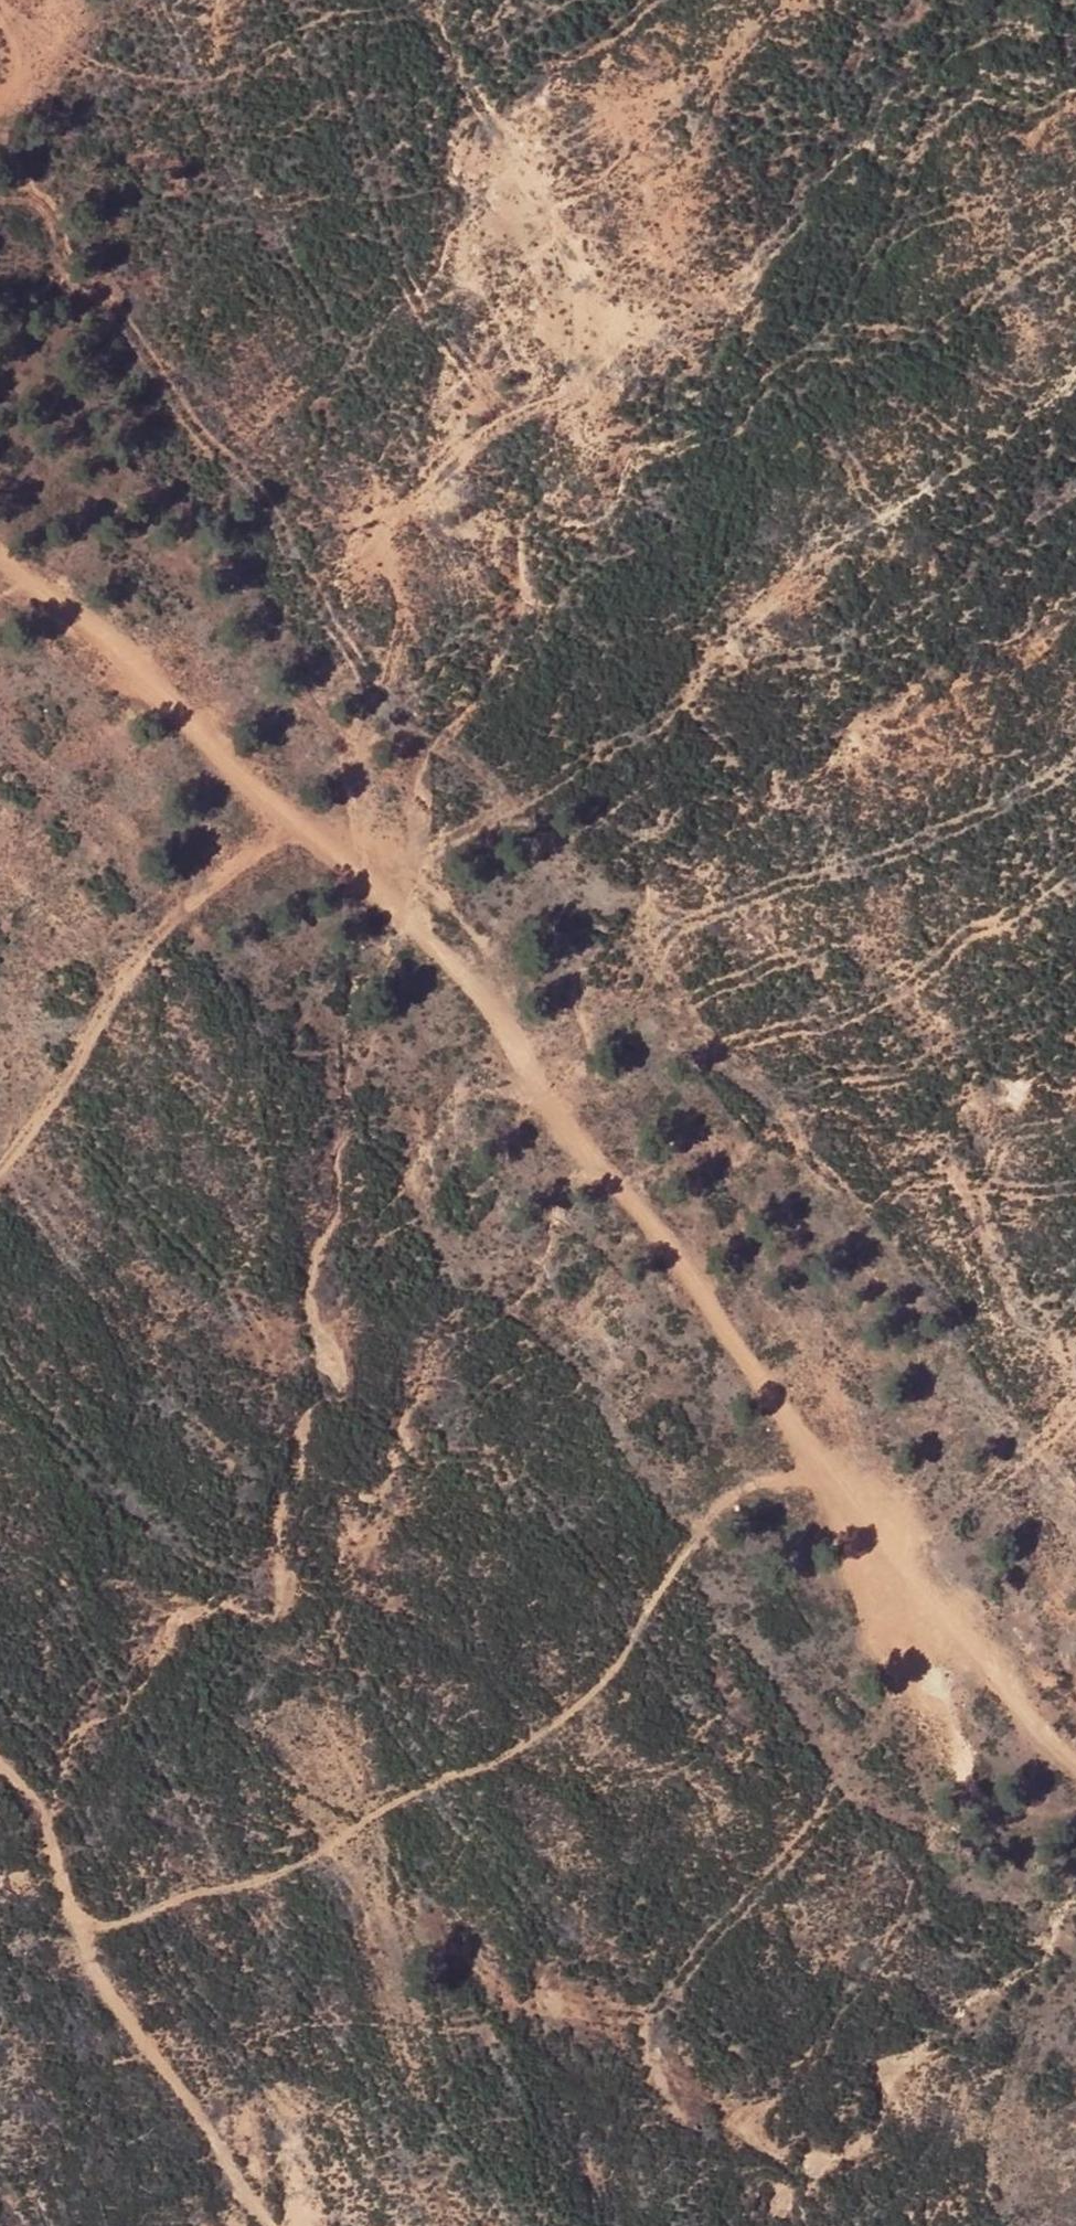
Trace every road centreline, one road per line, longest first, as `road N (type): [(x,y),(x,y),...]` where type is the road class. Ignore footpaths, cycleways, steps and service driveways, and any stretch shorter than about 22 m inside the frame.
road 1 (track): [(0,561),(135,654),(235,773),(417,934),(498,1018),(566,1129),(1034,1708),(1075,1748)]
road 2 (track): [(0,1757),(47,1802),(94,1879),(159,2063),(206,2140),(309,2225)]

